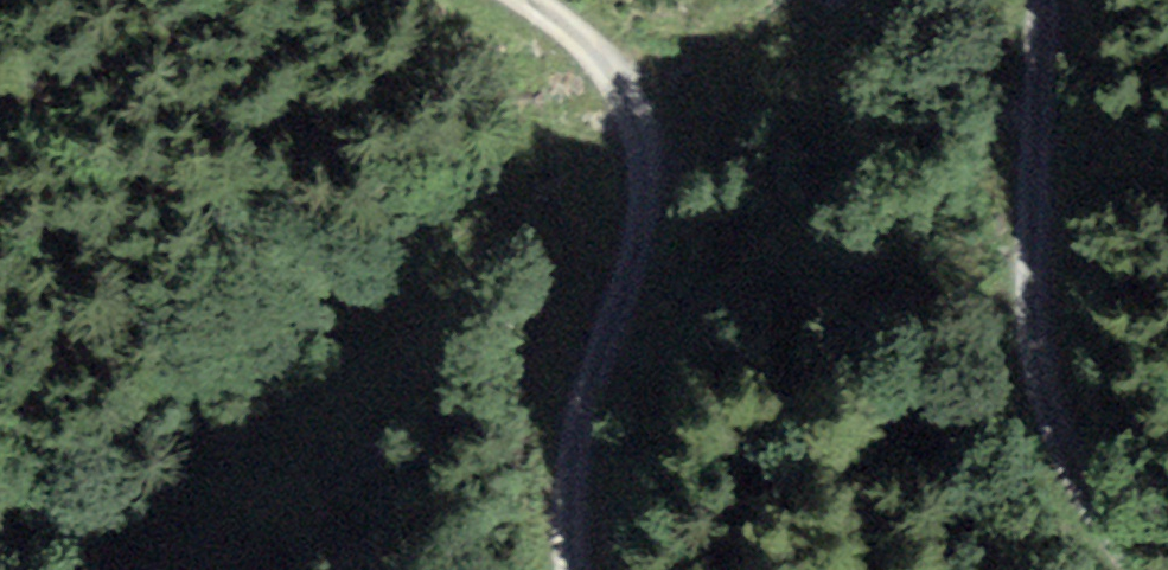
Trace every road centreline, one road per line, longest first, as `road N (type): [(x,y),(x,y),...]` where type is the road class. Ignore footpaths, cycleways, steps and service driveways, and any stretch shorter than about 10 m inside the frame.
road 1 (track): [(506,0),(636,95),(653,152),(649,221),(587,422),(571,500),(584,569)]
road 2 (track): [(1151,569),(1076,441),(1040,341),(1033,149),(1040,0)]

